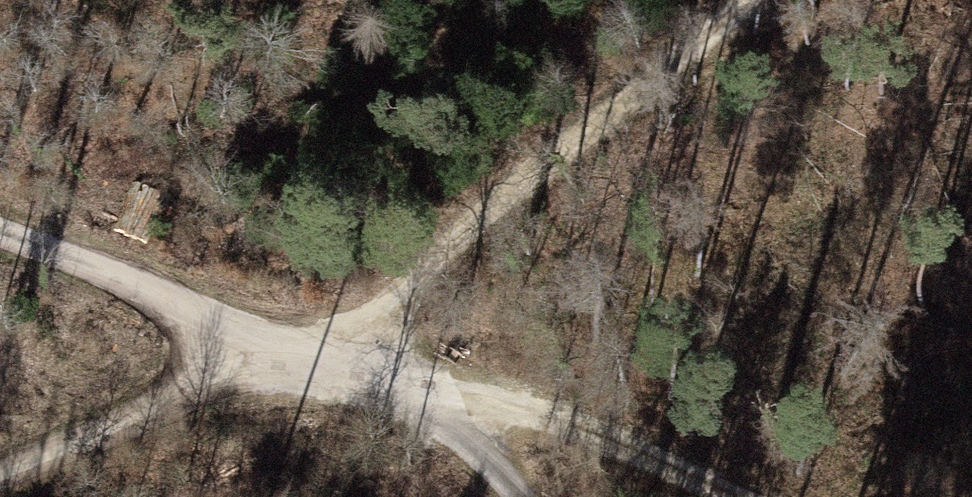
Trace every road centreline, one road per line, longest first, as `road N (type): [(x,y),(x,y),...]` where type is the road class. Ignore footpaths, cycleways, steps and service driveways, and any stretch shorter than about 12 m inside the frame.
road 1 (track): [(0,235),(321,349),(408,401),(523,496)]
road 2 (track): [(746,0),(321,349)]
road 3 (track): [(321,349),(589,421),(768,496)]
road 4 (track): [(0,474),(162,401),(321,349)]

